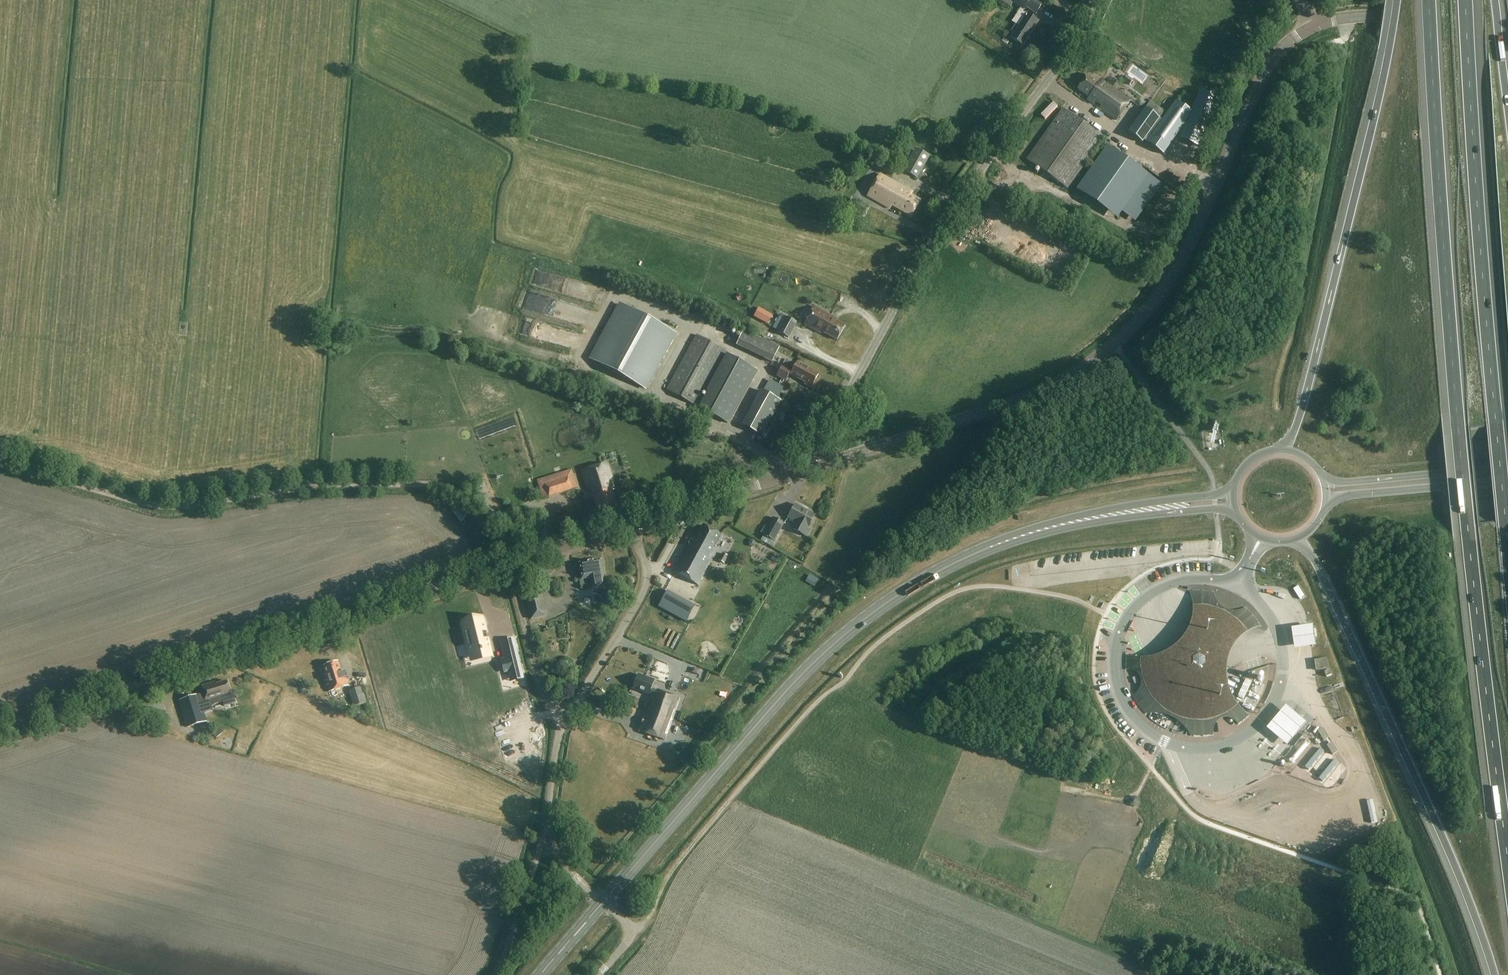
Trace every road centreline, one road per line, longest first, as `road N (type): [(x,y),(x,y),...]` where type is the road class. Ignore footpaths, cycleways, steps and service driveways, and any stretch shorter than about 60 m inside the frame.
road 1 (motorway): [(1428,0),(1458,429),(1507,872)]
road 2 (primary): [(603,902),(782,697),(886,604),(1020,536),(1166,507)]
road 3 (tertiary): [(818,466),(1040,391),(1126,334),(1191,241),(1264,72),(1314,25)]
road 4 (tertiary): [(0,729),(633,525)]
road 5 (track): [(511,565),(466,500),(438,485),(169,510),(0,465)]
road 6 (motorway): [(1507,549),(1466,0)]
road 7 (unclassified): [(1096,0),(926,253),(812,443),(818,466)]
road 8 (motorway): [(1299,538),(1425,797),(1494,974)]
road 9 (motorway): [(1396,0),(1316,355),(1284,450)]
road 10 (unclassified): [(603,902),(562,859),(548,814),(567,715),(643,591),(633,525)]
road 11 (tertiary): [(633,525),(818,466)]
road 12 (tertiary): [(1314,25),(1507,8)]
road 13 (primary): [(1507,467),(1323,481)]
road 14 (primary): [(1325,501),(1507,480)]
road 15 (track): [(511,565),(541,686),(567,715)]
road 16 (track): [(549,823),(496,974)]

